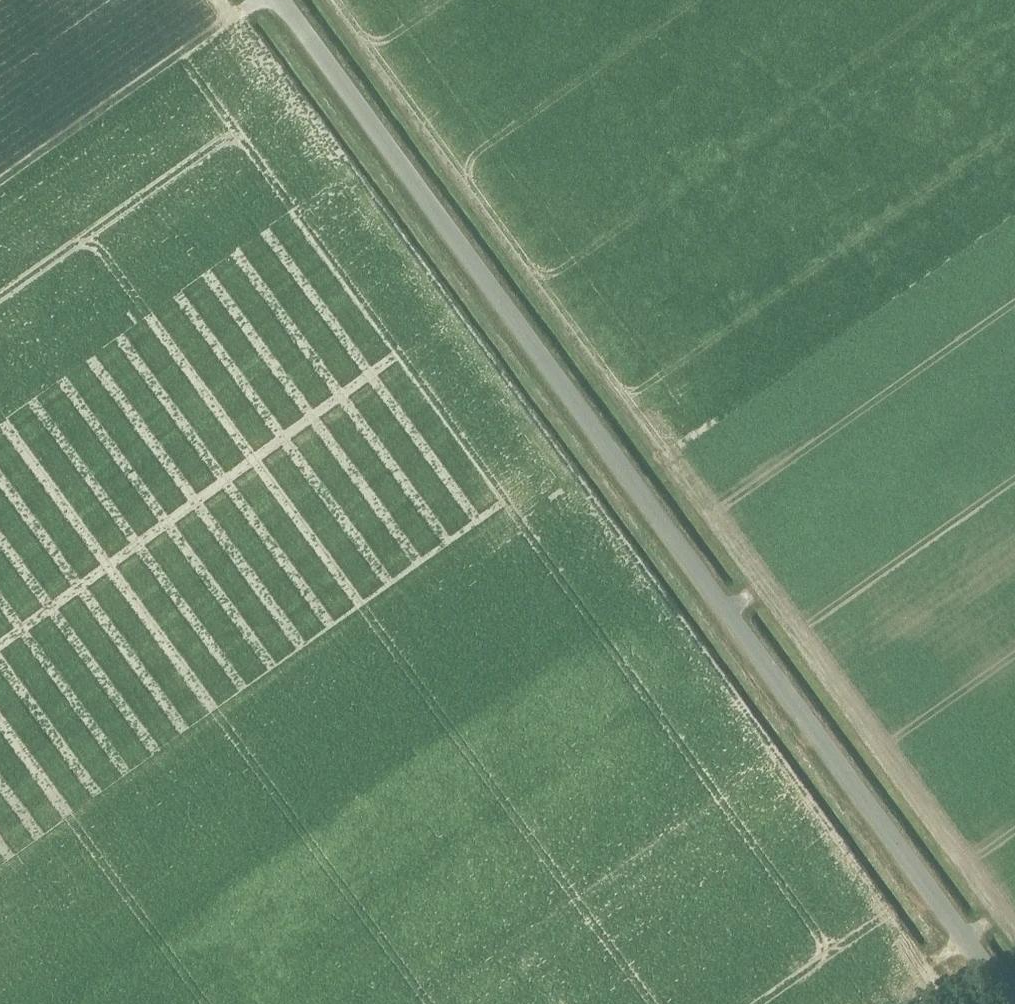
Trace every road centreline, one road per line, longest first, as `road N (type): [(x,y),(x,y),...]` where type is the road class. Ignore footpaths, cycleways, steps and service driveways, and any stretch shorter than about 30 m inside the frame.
road 1 (unclassified): [(1013,1003),(279,0)]

